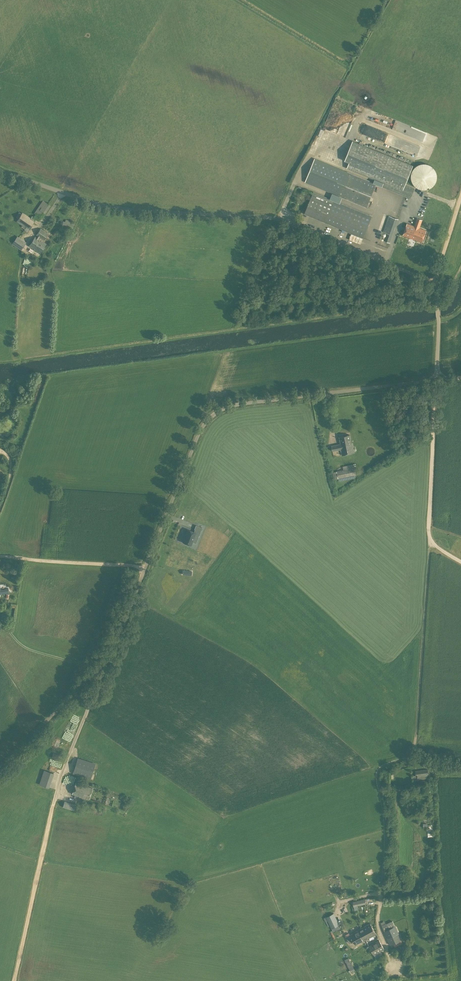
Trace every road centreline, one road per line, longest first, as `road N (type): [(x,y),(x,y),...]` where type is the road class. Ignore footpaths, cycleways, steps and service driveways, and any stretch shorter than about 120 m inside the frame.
road 1 (unclassified): [(437,379),(435,283),(280,219),(118,209),(0,171)]
road 2 (unclassified): [(75,690),(122,627),(198,435),(216,413),(437,379)]
road 3 (track): [(429,540),(415,744),(377,772),(385,826),(381,894)]
road 4 (track): [(434,380),(429,540),(460,561)]
road 5 (track): [(53,805),(14,980)]
road 6 (track): [(0,557),(145,567)]
road 7 (track): [(255,665),(134,595)]
road 8 (unclassified): [(75,690),(87,712),(53,805)]

